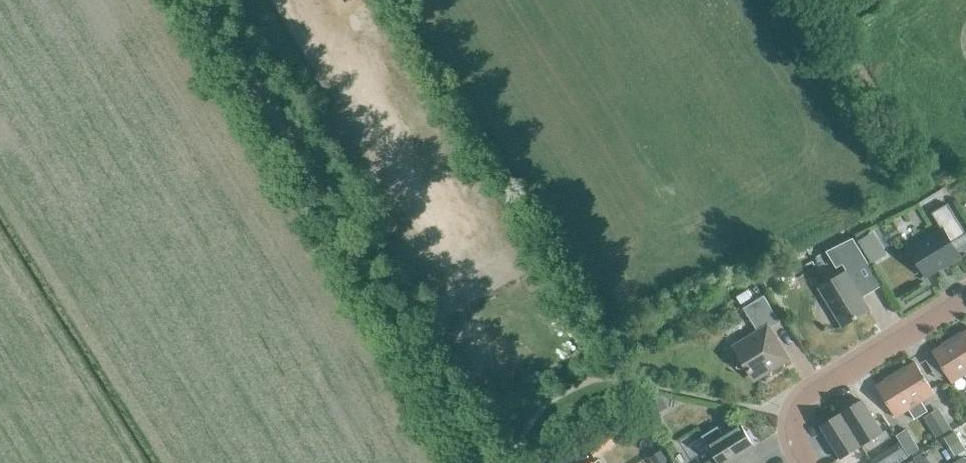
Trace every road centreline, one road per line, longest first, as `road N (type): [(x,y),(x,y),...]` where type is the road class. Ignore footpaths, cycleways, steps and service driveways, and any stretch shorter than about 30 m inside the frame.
road 1 (track): [(489,461),(204,0)]
road 2 (residential): [(965,299),(808,397),(795,428),(811,462)]

